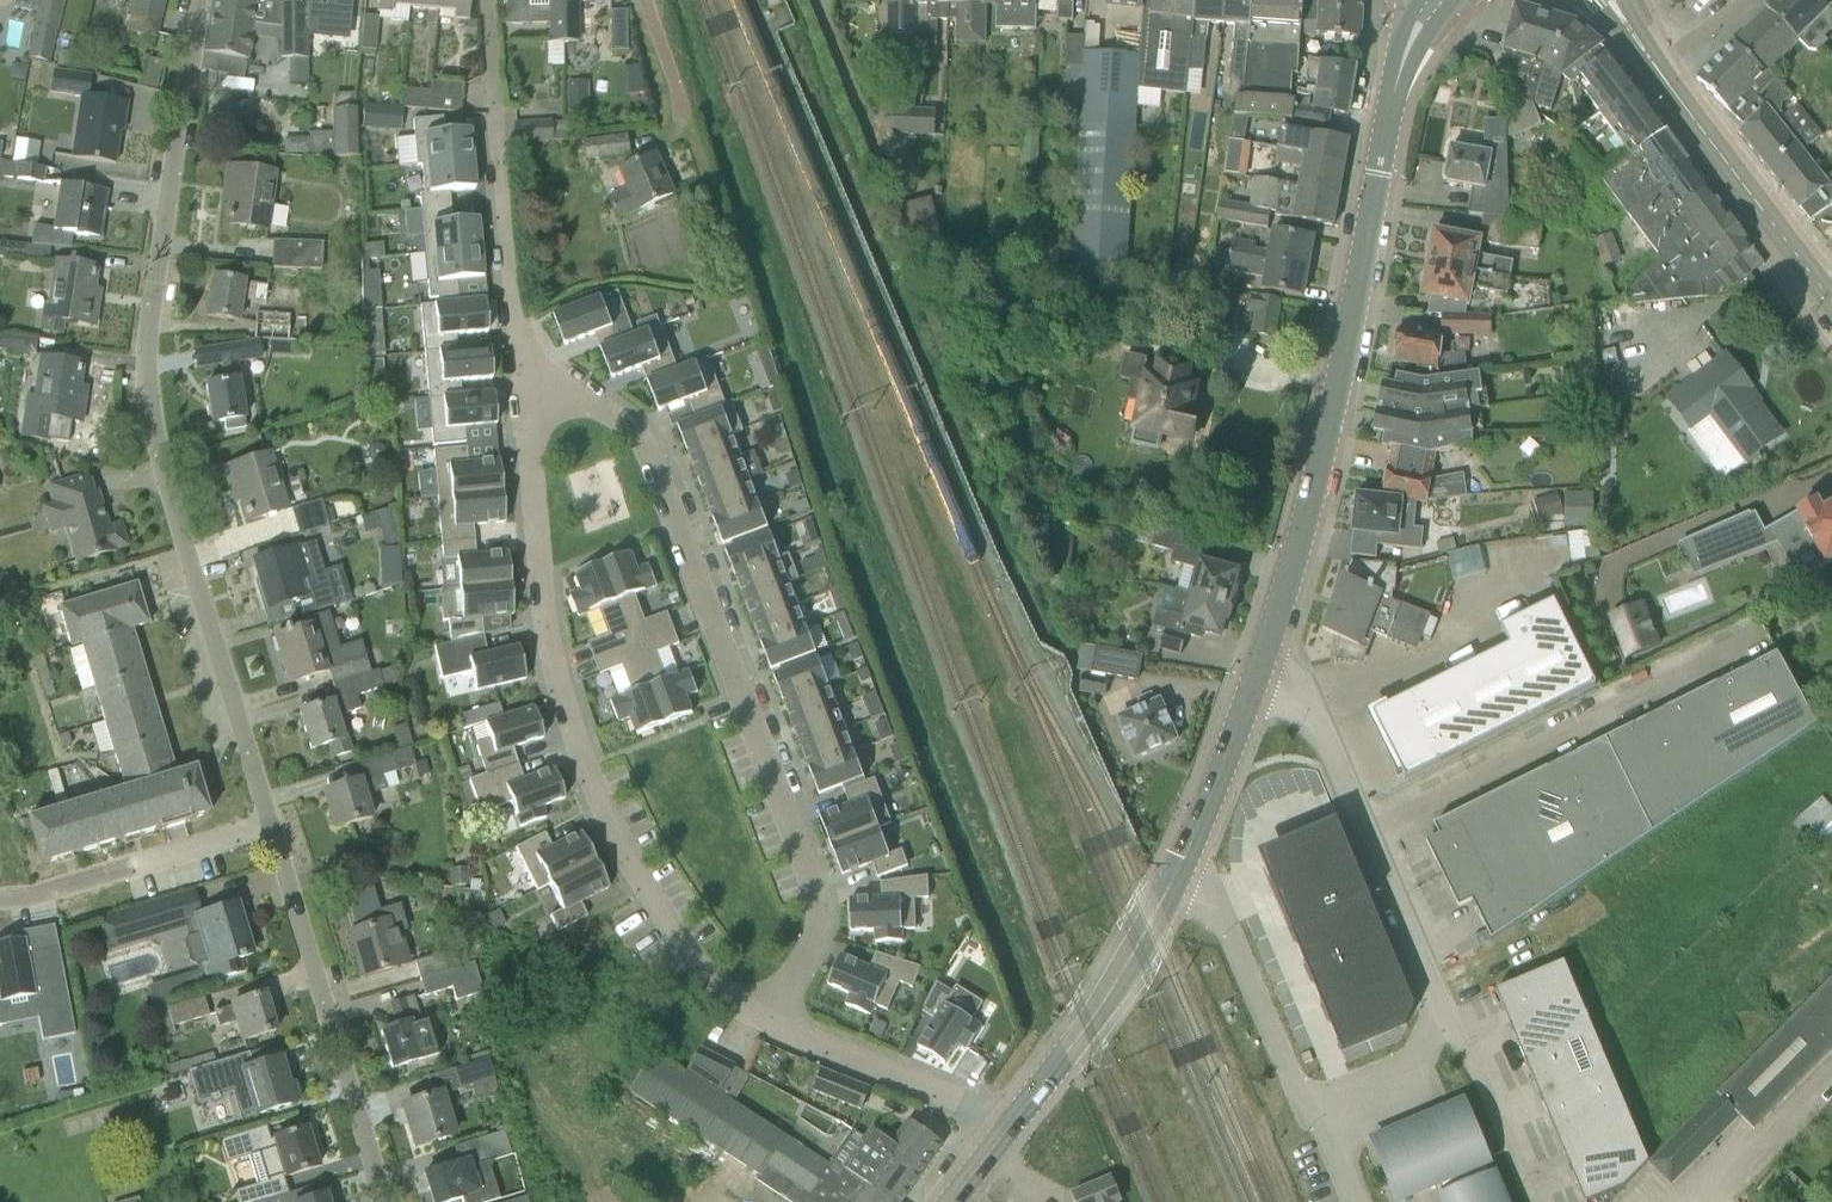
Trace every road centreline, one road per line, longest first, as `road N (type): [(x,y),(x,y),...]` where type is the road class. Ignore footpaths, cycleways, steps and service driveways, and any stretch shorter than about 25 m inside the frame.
road 1 (residential): [(199,0),(147,327),(147,384),(155,438),(273,829)]
road 2 (residential): [(522,387),(584,398),(620,418),(641,443),(774,775),(817,905),(807,953),(763,1015)]
road 3 (residential): [(522,387),(546,625),(576,746),(658,912),(719,987),(763,1015)]
road 4 (secondary): [(1257,675),(1317,471),(1395,86)]
road 5 (residential): [(1749,632),(1365,831)]
road 6 (residential): [(273,829),(385,1201)]
road 7 (secondary): [(1829,292),(1635,35)]
road 8 (residential): [(513,306),(484,0)]
road 9 (secondary): [(1008,1126),(1097,1010),(1174,881)]
road 10 (residential): [(273,829),(0,898)]
road 11 (residential): [(1312,1117),(1218,912),(1174,881)]
road 12 (residential): [(763,1015),(1008,1126)]
road 13 (secondary): [(1174,881),(1257,675)]
road 14 (residential): [(1447,1000),(1531,1201)]
road 15 (residential): [(1257,675),(1301,693),(1365,831)]
road 16 (residential): [(1365,831),(1447,1000)]
road 17 (residential): [(1312,1117),(1405,1066),(1430,1042),(1447,1000)]
road 18 (track): [(1291,1201),(1264,1127),(1291,1071)]

